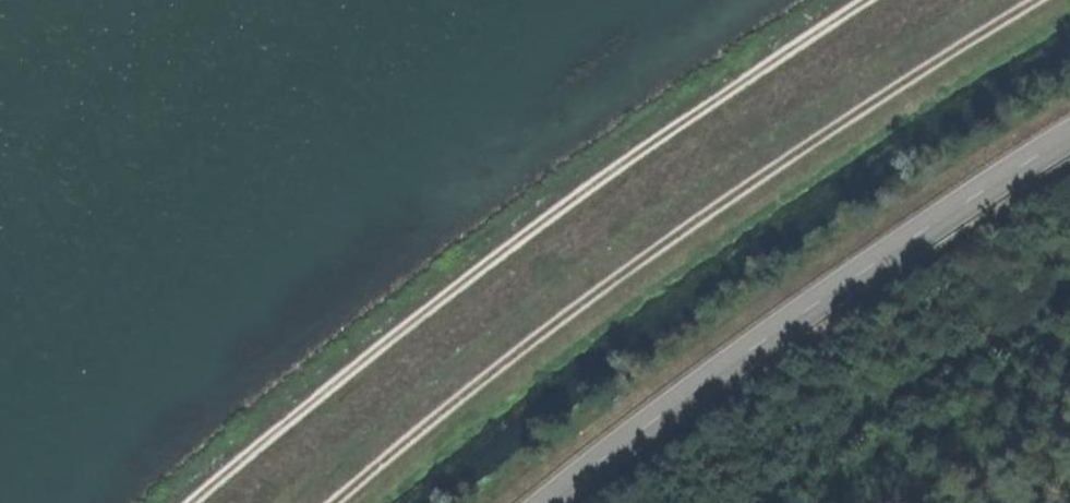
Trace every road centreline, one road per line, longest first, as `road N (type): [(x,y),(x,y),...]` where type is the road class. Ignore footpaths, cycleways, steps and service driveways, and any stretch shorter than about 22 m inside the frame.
road 1 (track): [(1044,0),(681,235),(453,397),(335,502)]
road 2 (track): [(869,0),(528,232),(272,435),(200,502)]
road 3 (tertiary): [(1069,117),(802,289),(528,502)]

